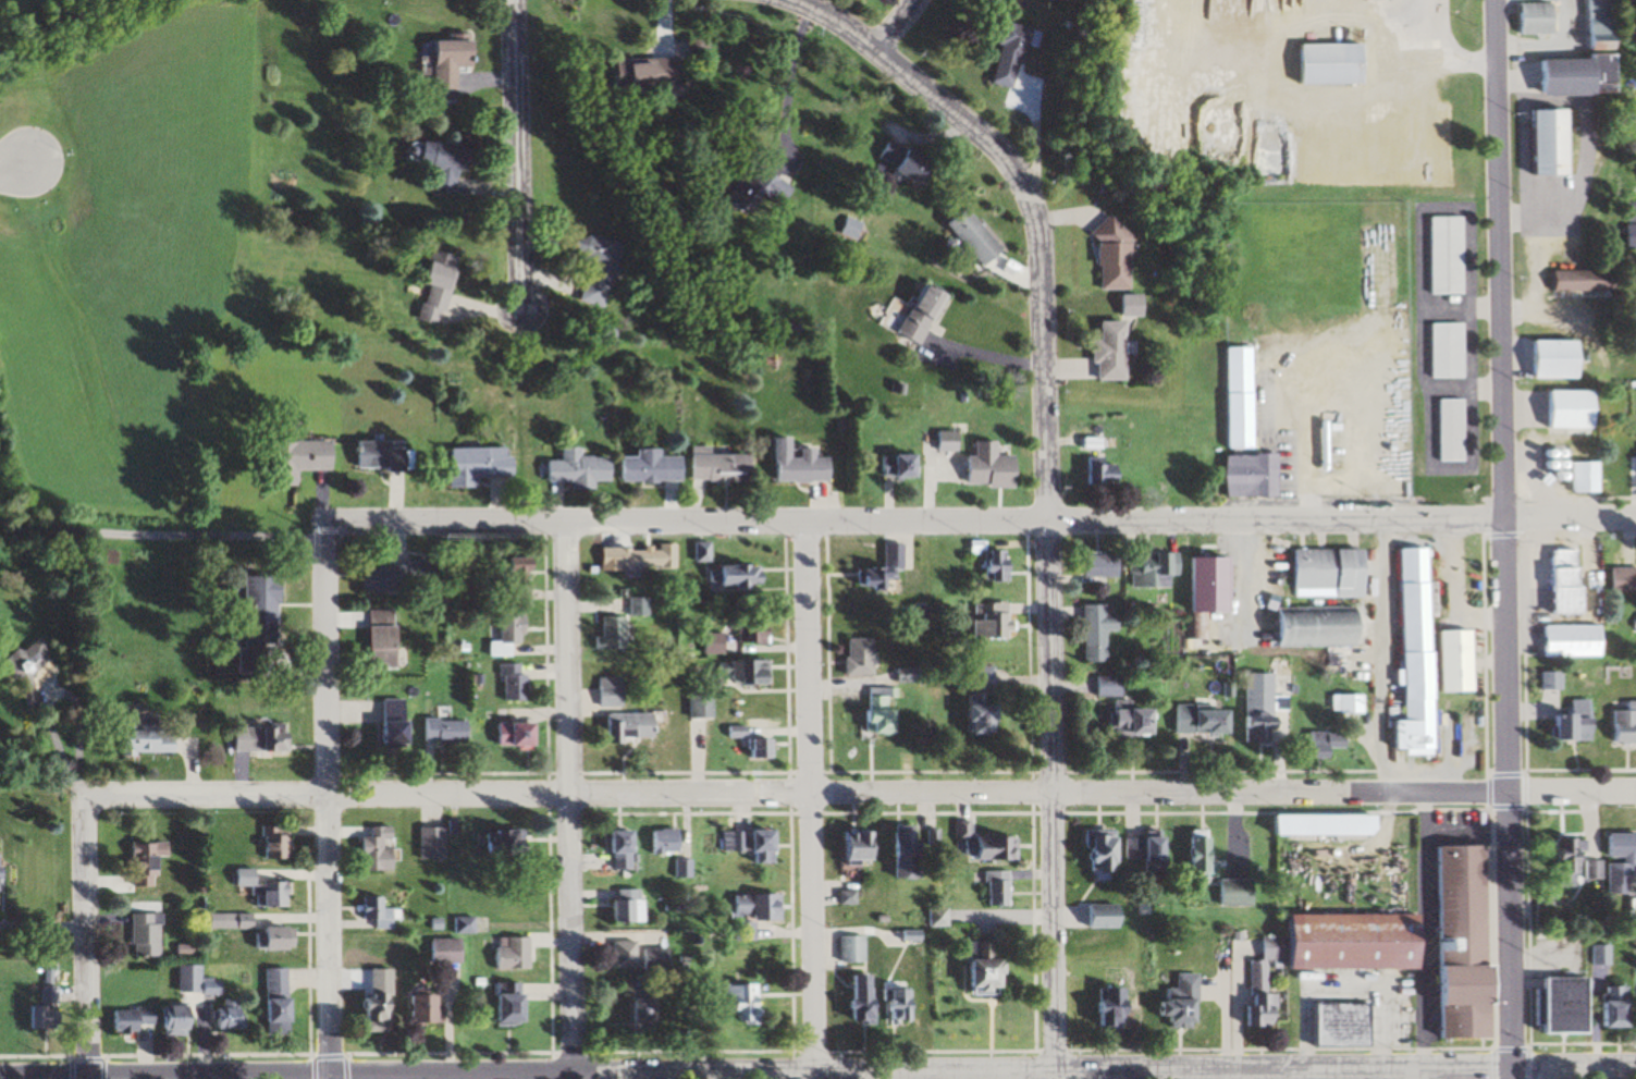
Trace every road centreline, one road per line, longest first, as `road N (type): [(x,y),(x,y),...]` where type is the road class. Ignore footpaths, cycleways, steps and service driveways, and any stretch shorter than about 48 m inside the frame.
road 1 (secondary): [(0,1075),(1635,1066)]
road 2 (residential): [(1635,791),(91,801)]
road 3 (residential): [(1635,518),(331,523)]
road 4 (residential): [(1507,1078),(1498,0)]
road 5 (residential): [(1045,1078),(1041,209)]
road 6 (residential): [(572,1078),(559,523)]
road 7 (residential): [(812,1078),(805,523)]
road 8 (residential): [(328,1078),(331,523)]
road 9 (residential): [(1041,209),(923,87),(787,0)]
road 10 (residential): [(525,309),(519,0)]
road 11 (residential): [(85,1075),(91,801)]

